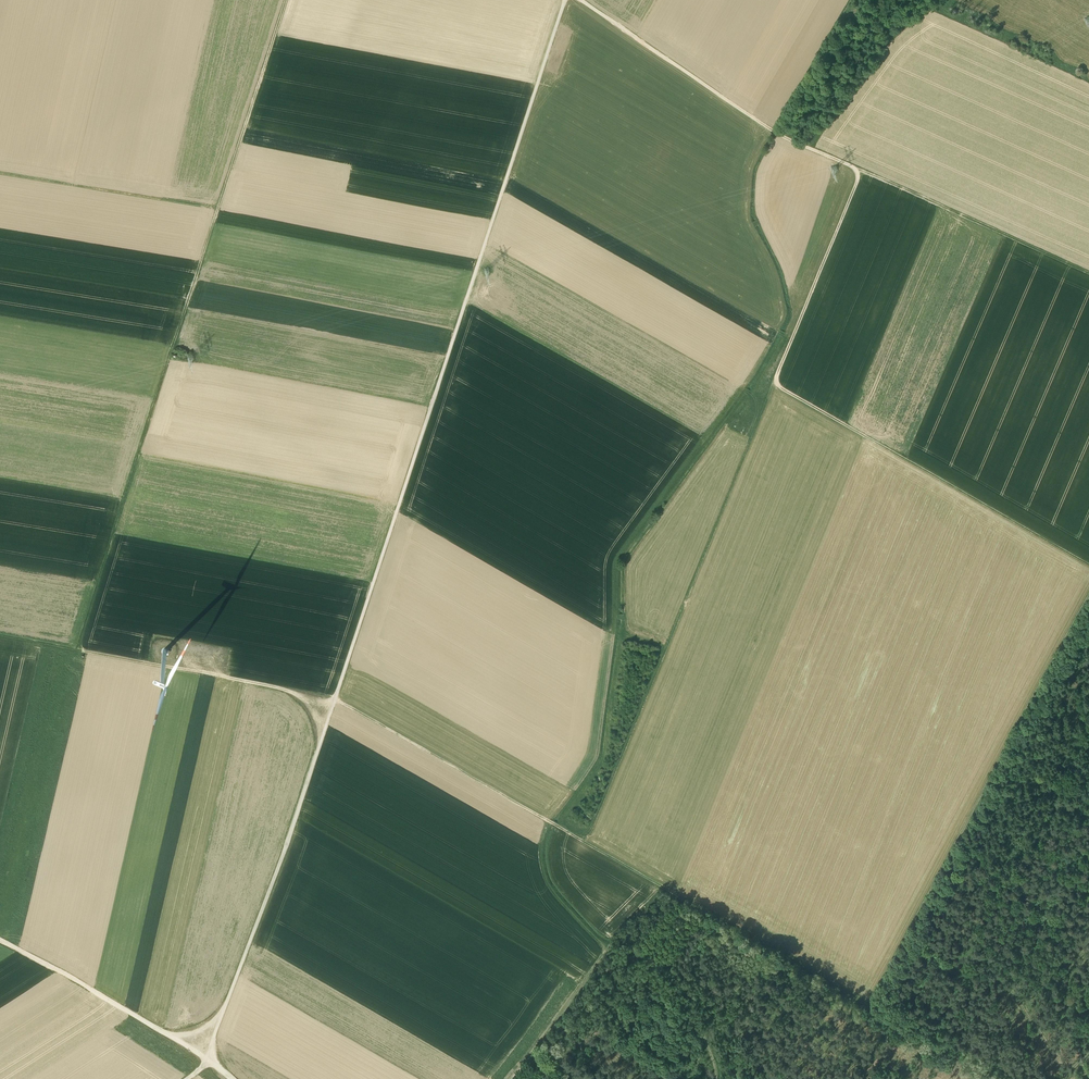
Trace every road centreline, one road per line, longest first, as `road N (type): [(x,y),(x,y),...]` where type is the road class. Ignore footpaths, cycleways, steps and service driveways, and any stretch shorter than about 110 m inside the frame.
road 1 (track): [(0,635),(335,698),(868,1006),(1088,592)]
road 2 (track): [(187,1078),(207,1062),(288,843),(565,0)]
road 3 (track): [(75,649),(285,0)]
road 4 (track): [(862,170),(774,384),(1088,566)]
road 5 (track): [(584,843),(774,384)]
road 6 (track): [(862,170),(768,129),(580,0)]
road 7 (track): [(513,1078),(607,951),(551,891),(543,865),(552,825)]
road 8 (track): [(231,1078),(85,985),(0,943)]
road 9 (track): [(1088,273),(862,170)]
road 10 (track): [(1088,858),(953,1056)]
road 11 (track): [(0,173),(218,209)]
road 12 (track): [(607,951),(647,967),(694,1010),(716,1078)]

